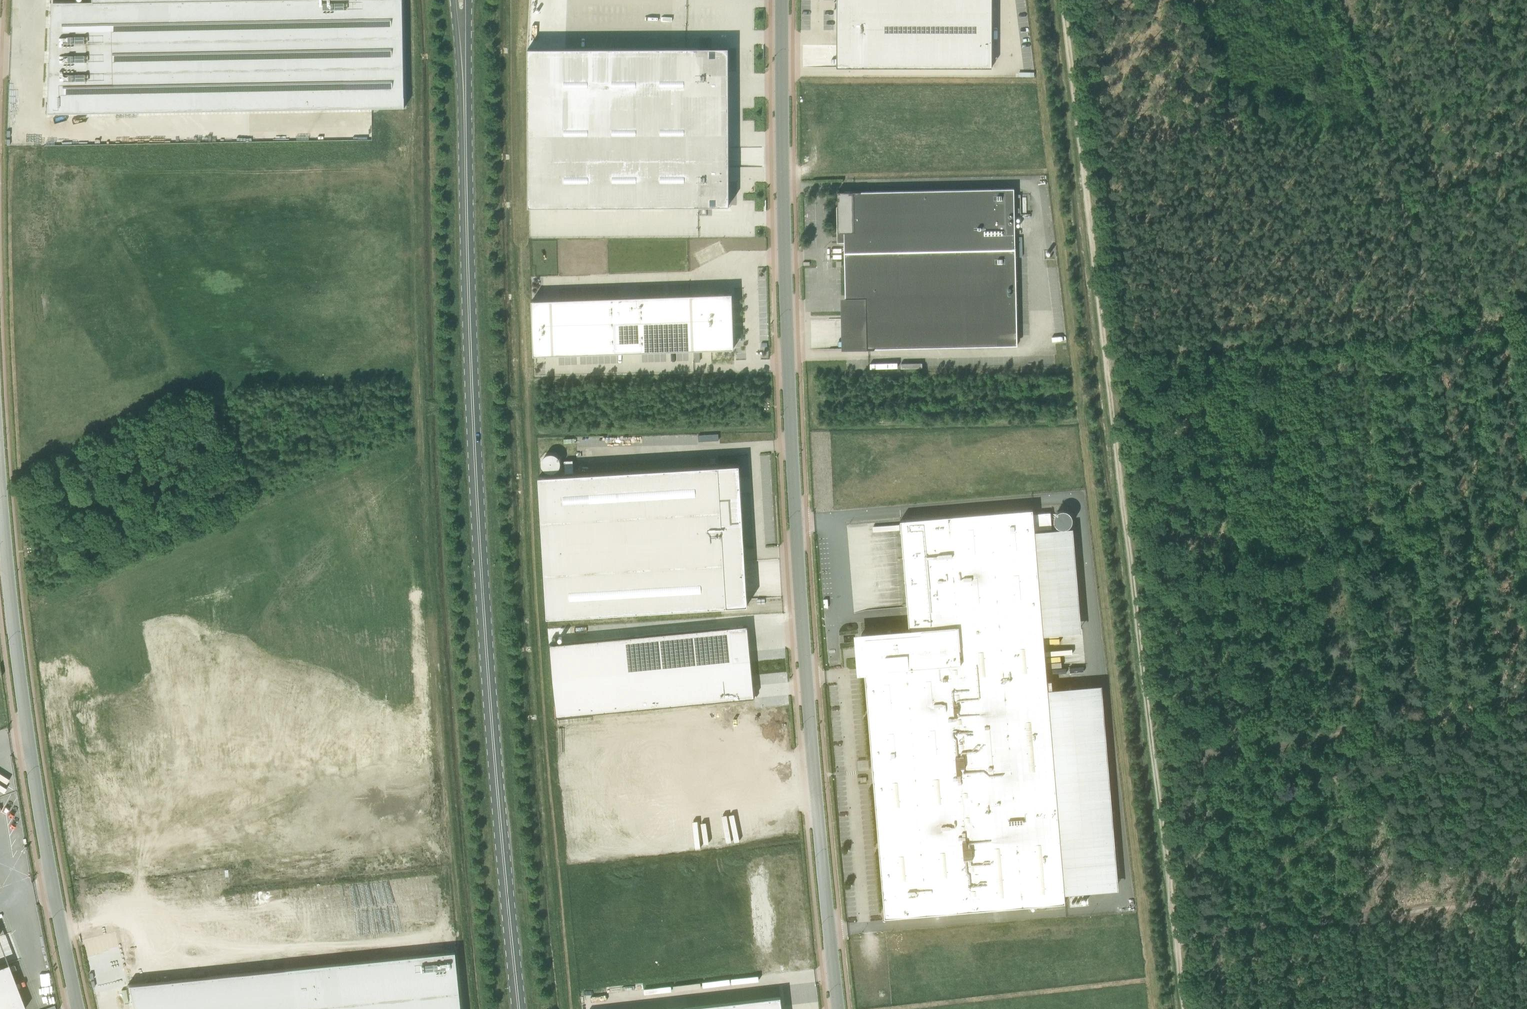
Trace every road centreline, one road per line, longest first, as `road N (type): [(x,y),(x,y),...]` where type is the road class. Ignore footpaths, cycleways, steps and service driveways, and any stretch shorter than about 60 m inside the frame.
road 1 (unclassified): [(784,0),(787,318),(839,1008)]
road 2 (primary): [(465,122),(479,539),(519,1008)]
road 3 (track): [(1063,0),(1155,766)]
road 4 (unclassified): [(0,469),(39,794),(78,1008)]
road 5 (track): [(1107,357),(1526,326)]
road 6 (track): [(1155,766),(1526,700)]
road 7 (track): [(1175,939),(1526,896)]
road 8 (track): [(1438,333),(1339,0)]
road 9 (track): [(1155,766),(1184,1008)]
road 10 (primary): [(454,0),(465,122)]
road 11 (primary): [(465,122),(468,0)]

